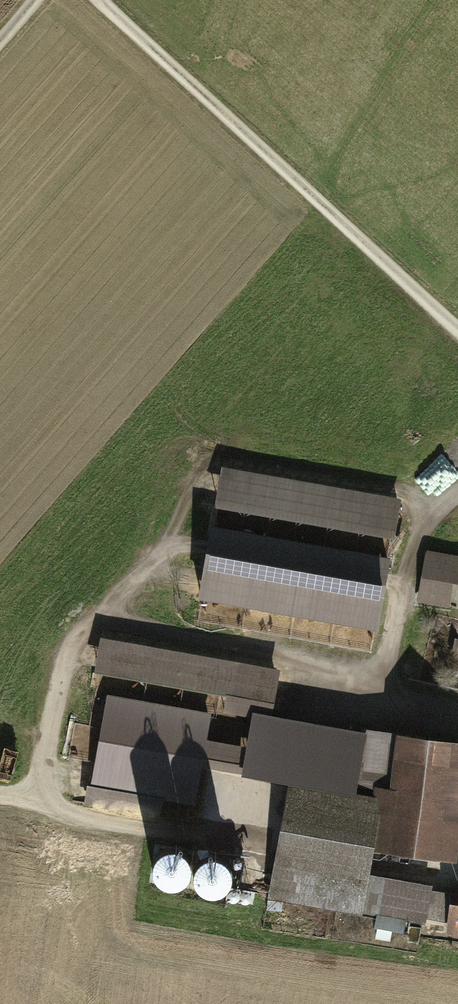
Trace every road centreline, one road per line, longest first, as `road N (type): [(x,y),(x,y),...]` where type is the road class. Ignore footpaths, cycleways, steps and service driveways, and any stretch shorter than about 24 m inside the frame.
road 1 (track): [(457,327),(102,0)]

